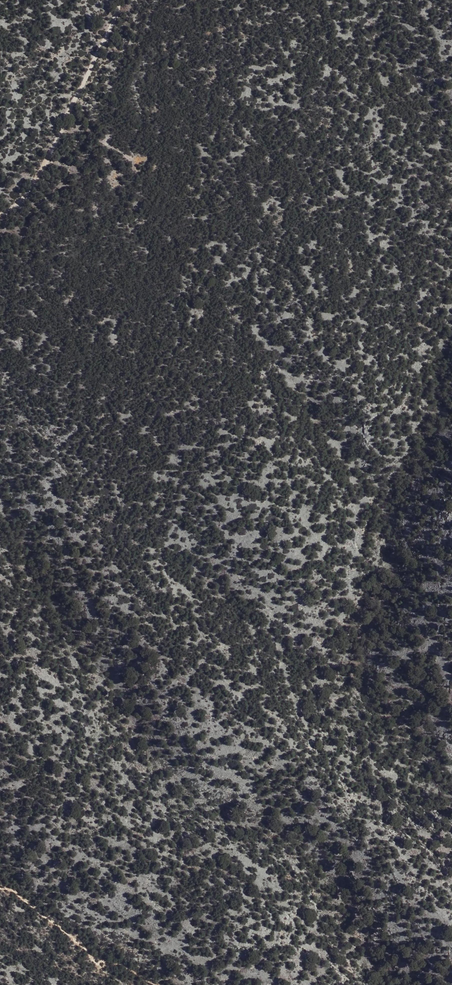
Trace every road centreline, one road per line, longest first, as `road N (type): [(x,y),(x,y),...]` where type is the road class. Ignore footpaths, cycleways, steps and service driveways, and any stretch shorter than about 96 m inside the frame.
road 1 (track): [(130,0),(31,193),(0,218)]

